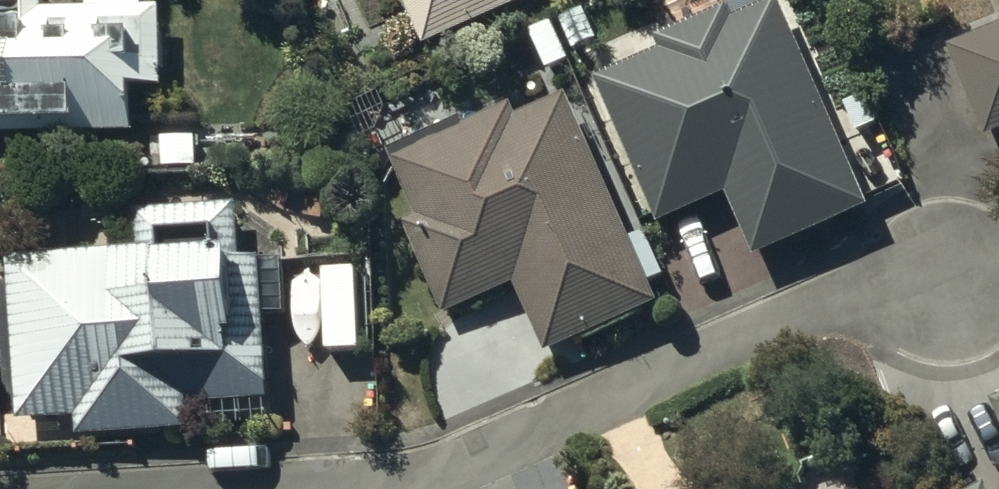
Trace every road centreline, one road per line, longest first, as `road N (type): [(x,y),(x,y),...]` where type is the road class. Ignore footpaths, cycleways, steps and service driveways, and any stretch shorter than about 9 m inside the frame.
road 1 (residential): [(944,261),(504,446),(363,488)]

